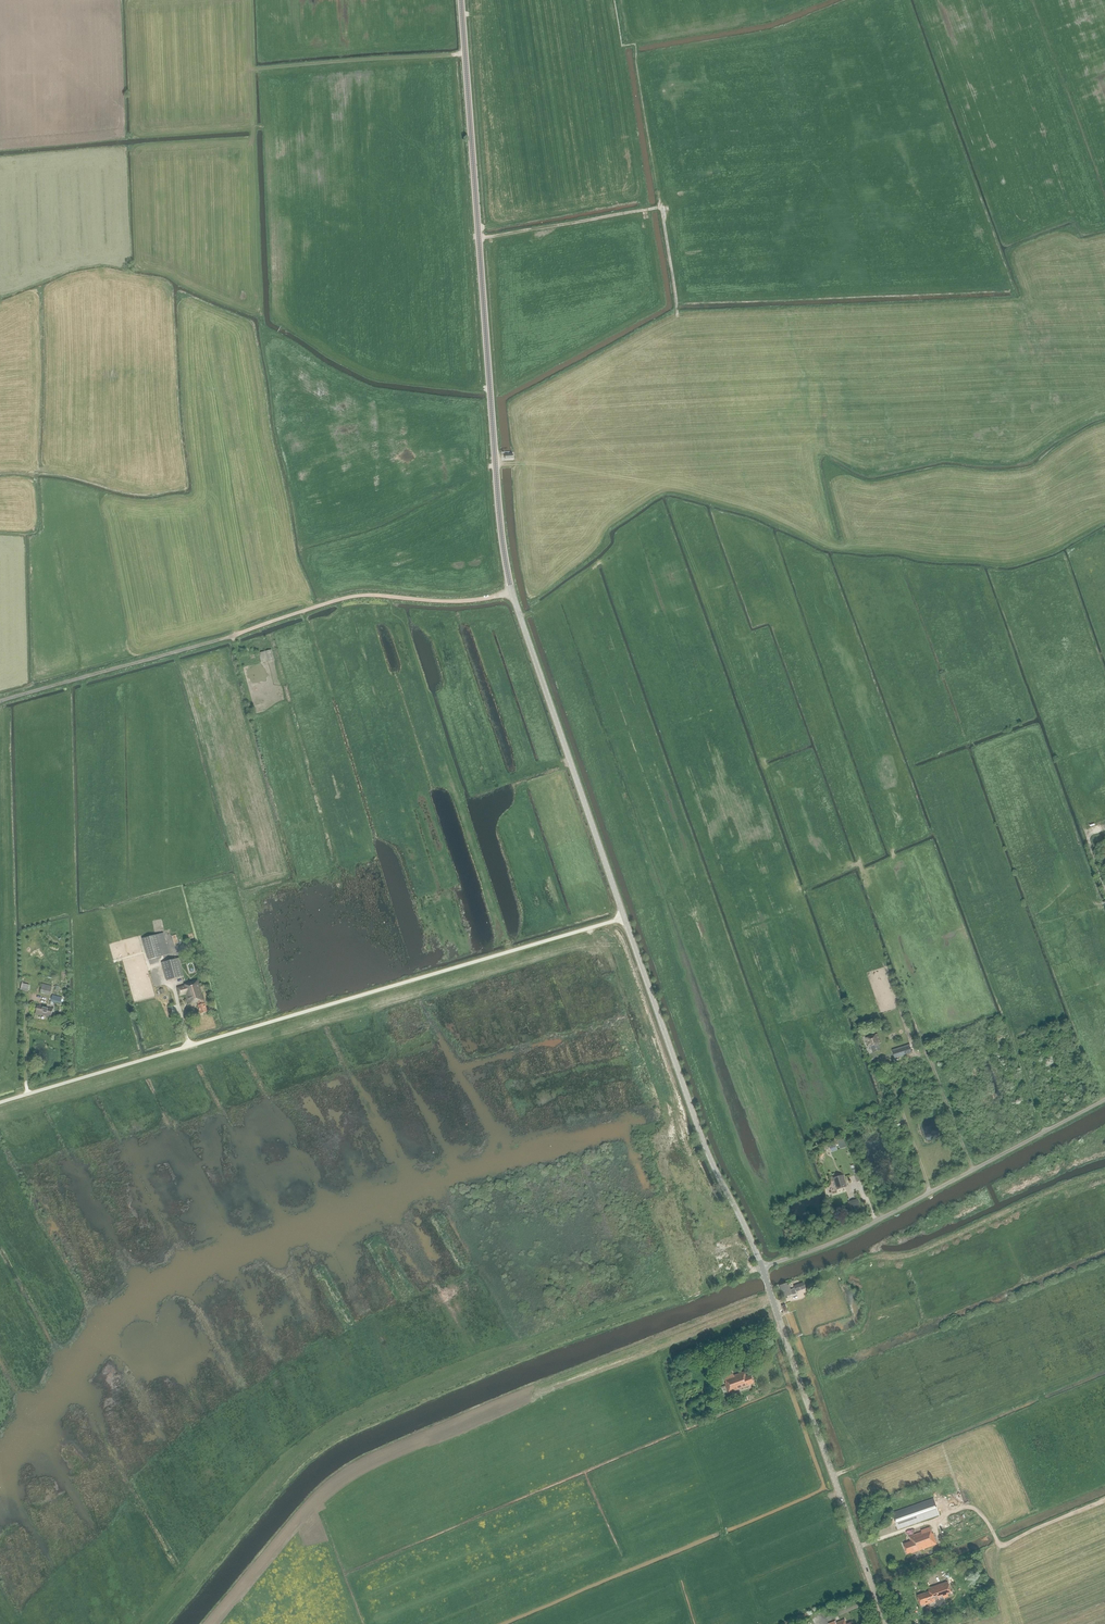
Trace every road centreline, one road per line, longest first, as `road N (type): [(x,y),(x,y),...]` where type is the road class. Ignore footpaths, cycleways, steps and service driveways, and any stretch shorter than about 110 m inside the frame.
road 1 (tertiary): [(624,917),(507,573),(461,0)]
road 2 (unclassified): [(0,1103),(624,917)]
road 3 (track): [(512,592),(454,601),(360,595),(0,700)]
road 4 (unclassified): [(763,1266),(846,1233),(1104,1099)]
road 5 (tertiary): [(886,1623),(763,1266)]
road 6 (tertiary): [(763,1266),(704,1146),(624,917)]

